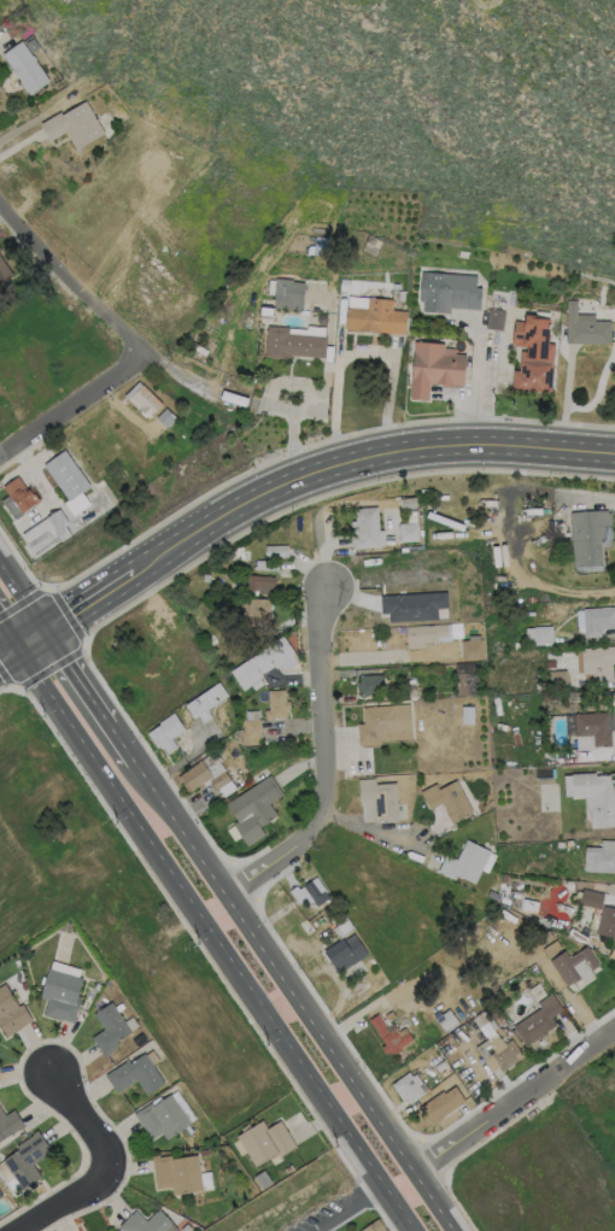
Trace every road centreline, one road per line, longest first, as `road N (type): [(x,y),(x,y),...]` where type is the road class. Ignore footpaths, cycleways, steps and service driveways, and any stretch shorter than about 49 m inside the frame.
road 1 (primary): [(455,1230),(151,792),(0,557)]
road 2 (primary): [(0,619),(421,1230)]
road 3 (secondary): [(134,573),(256,499),(345,467),(445,447),(614,451)]
road 4 (residential): [(326,587),(332,820),(221,892)]
road 5 (residential): [(614,1032),(414,1172)]
road 6 (residential): [(49,1067),(105,1166),(3,1230)]
road 7 (residential): [(142,354),(0,209)]
road 8 (residential): [(142,354),(0,453)]
road 9 (secondary): [(34,640),(134,573)]

